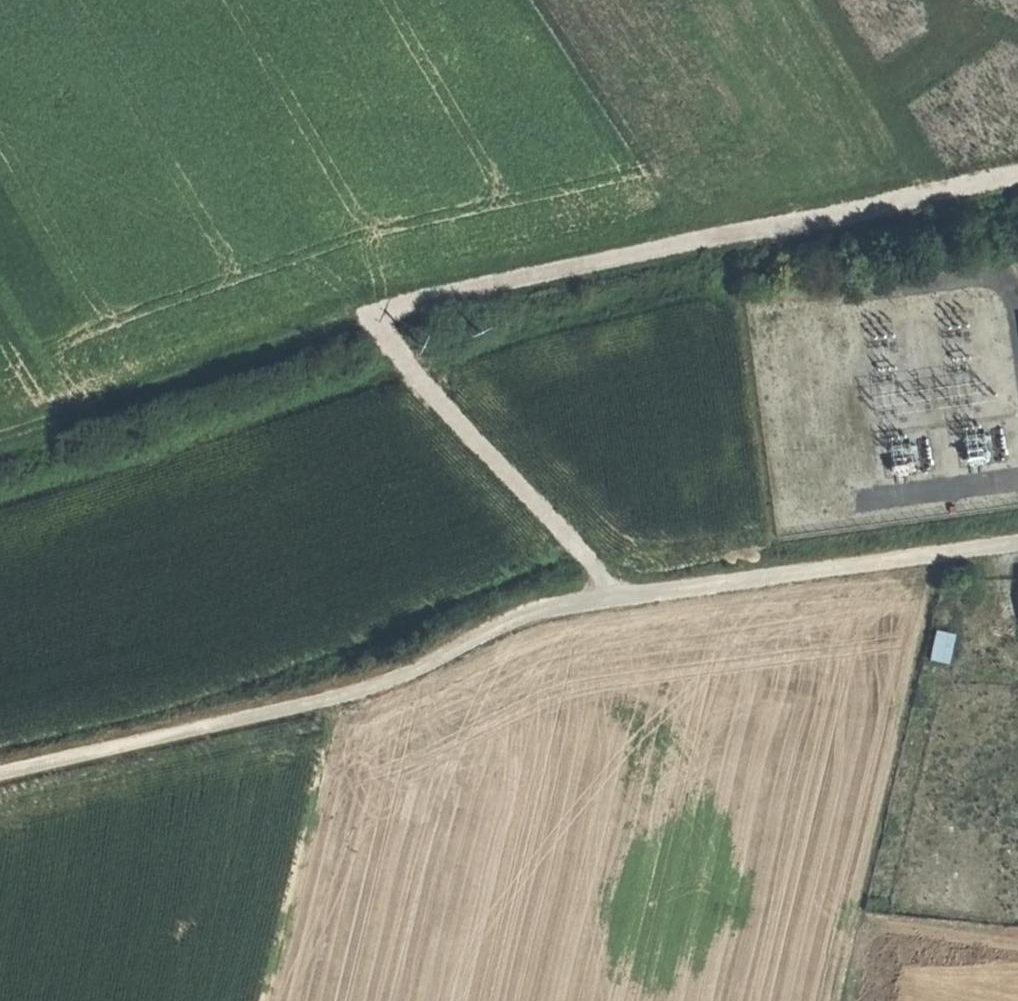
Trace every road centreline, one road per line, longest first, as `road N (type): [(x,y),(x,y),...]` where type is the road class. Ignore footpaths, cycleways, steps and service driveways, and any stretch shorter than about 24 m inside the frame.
road 1 (track): [(0,774),(350,695),(538,611),(1017,545)]
road 2 (track): [(609,600),(588,563),(394,351),(372,315),(902,200)]
road 3 (track): [(804,0),(912,180),(902,200)]

